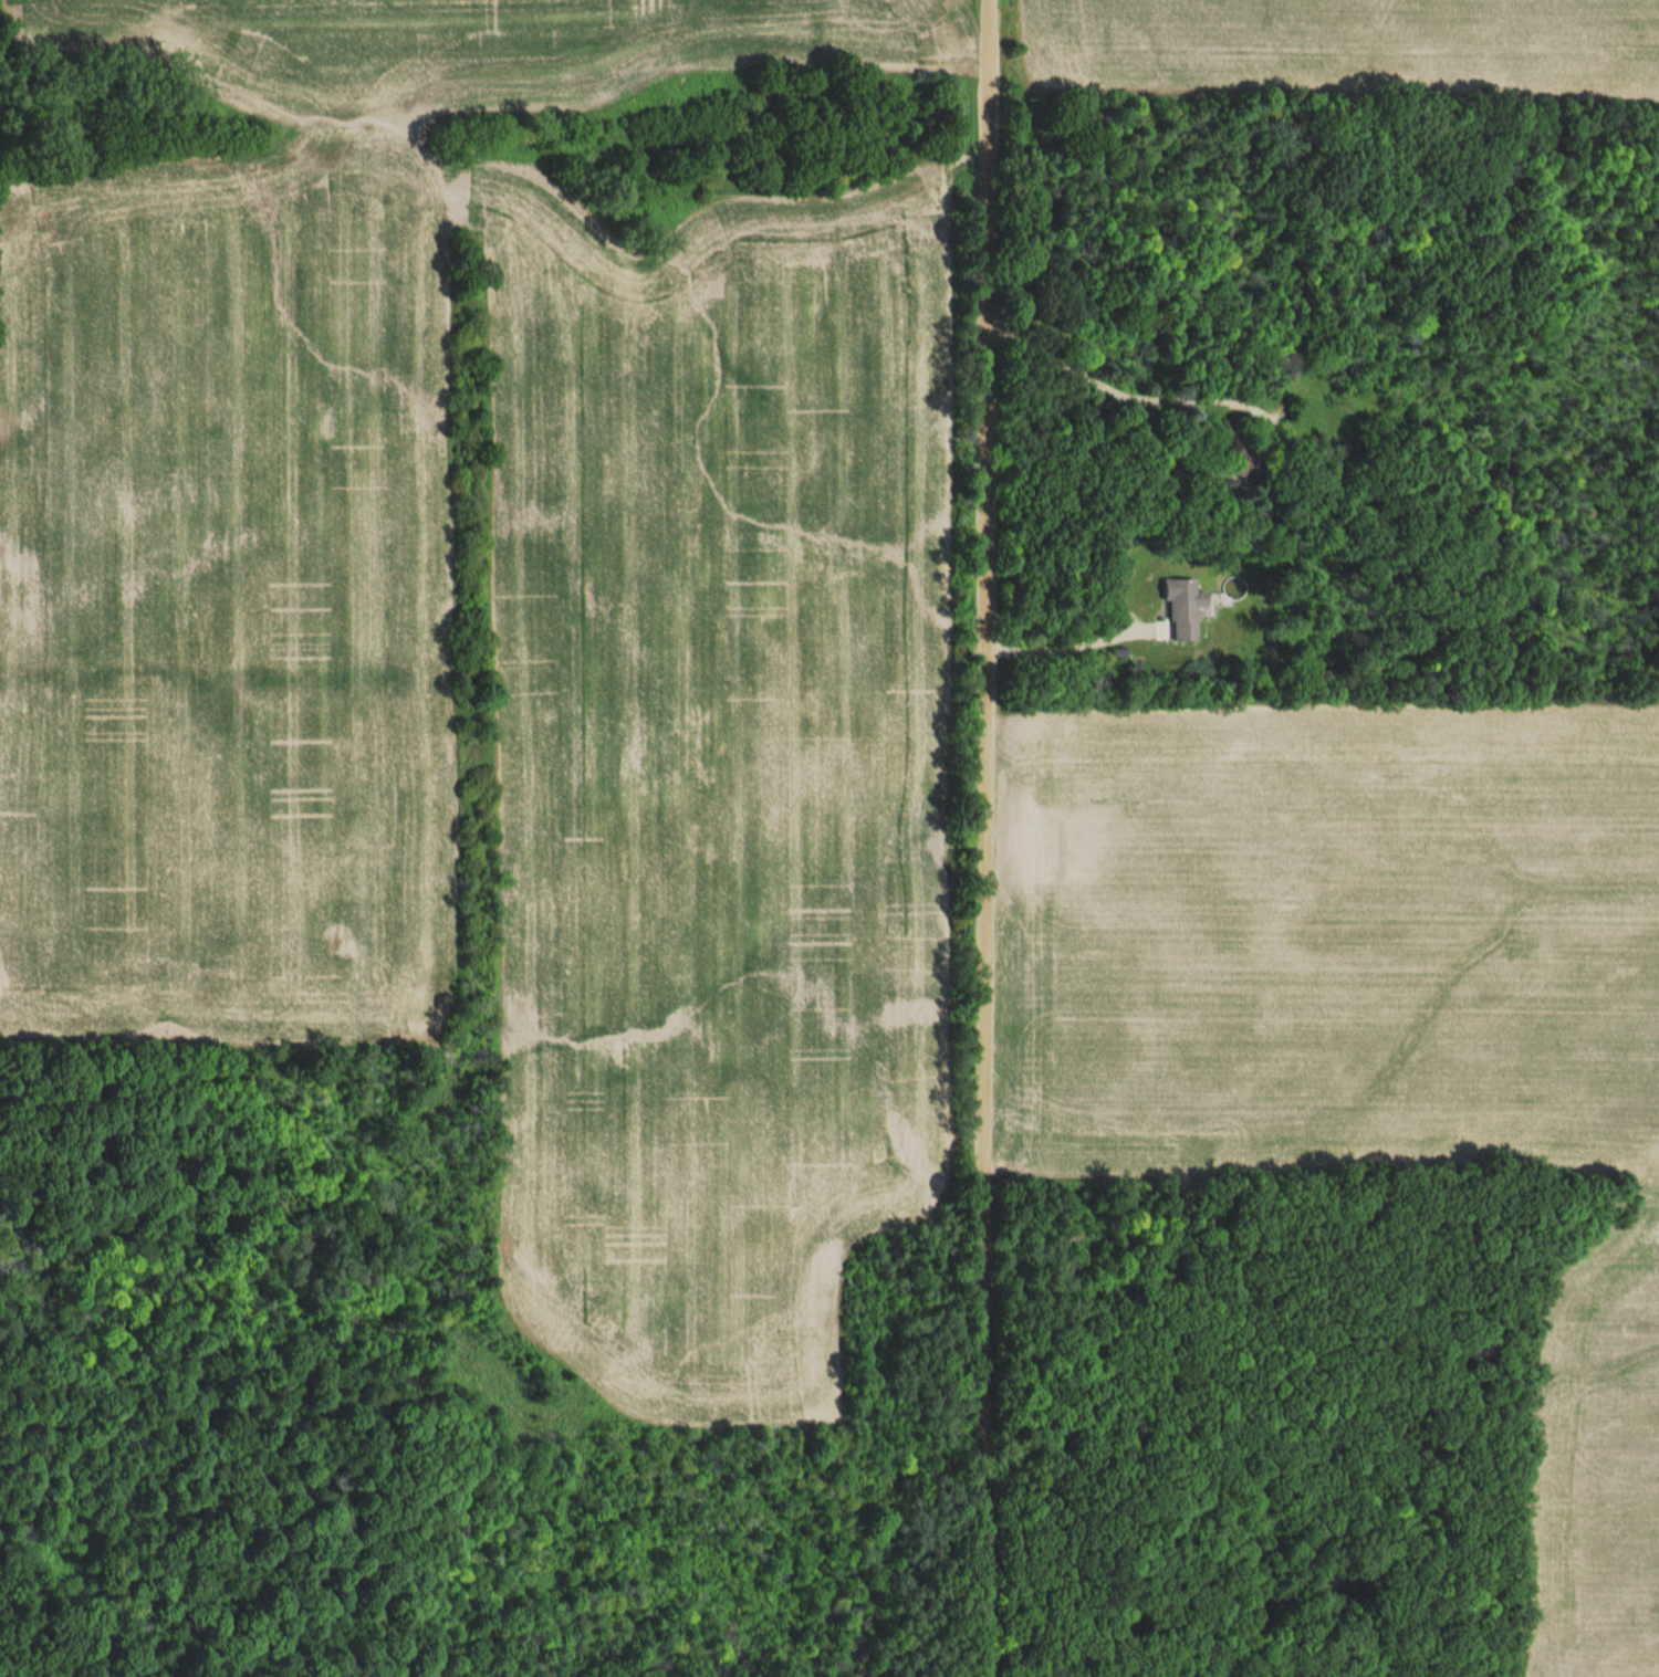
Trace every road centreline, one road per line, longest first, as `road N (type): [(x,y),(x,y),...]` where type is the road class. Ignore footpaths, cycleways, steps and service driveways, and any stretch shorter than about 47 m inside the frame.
road 1 (residential): [(969,1676),(984,0)]

